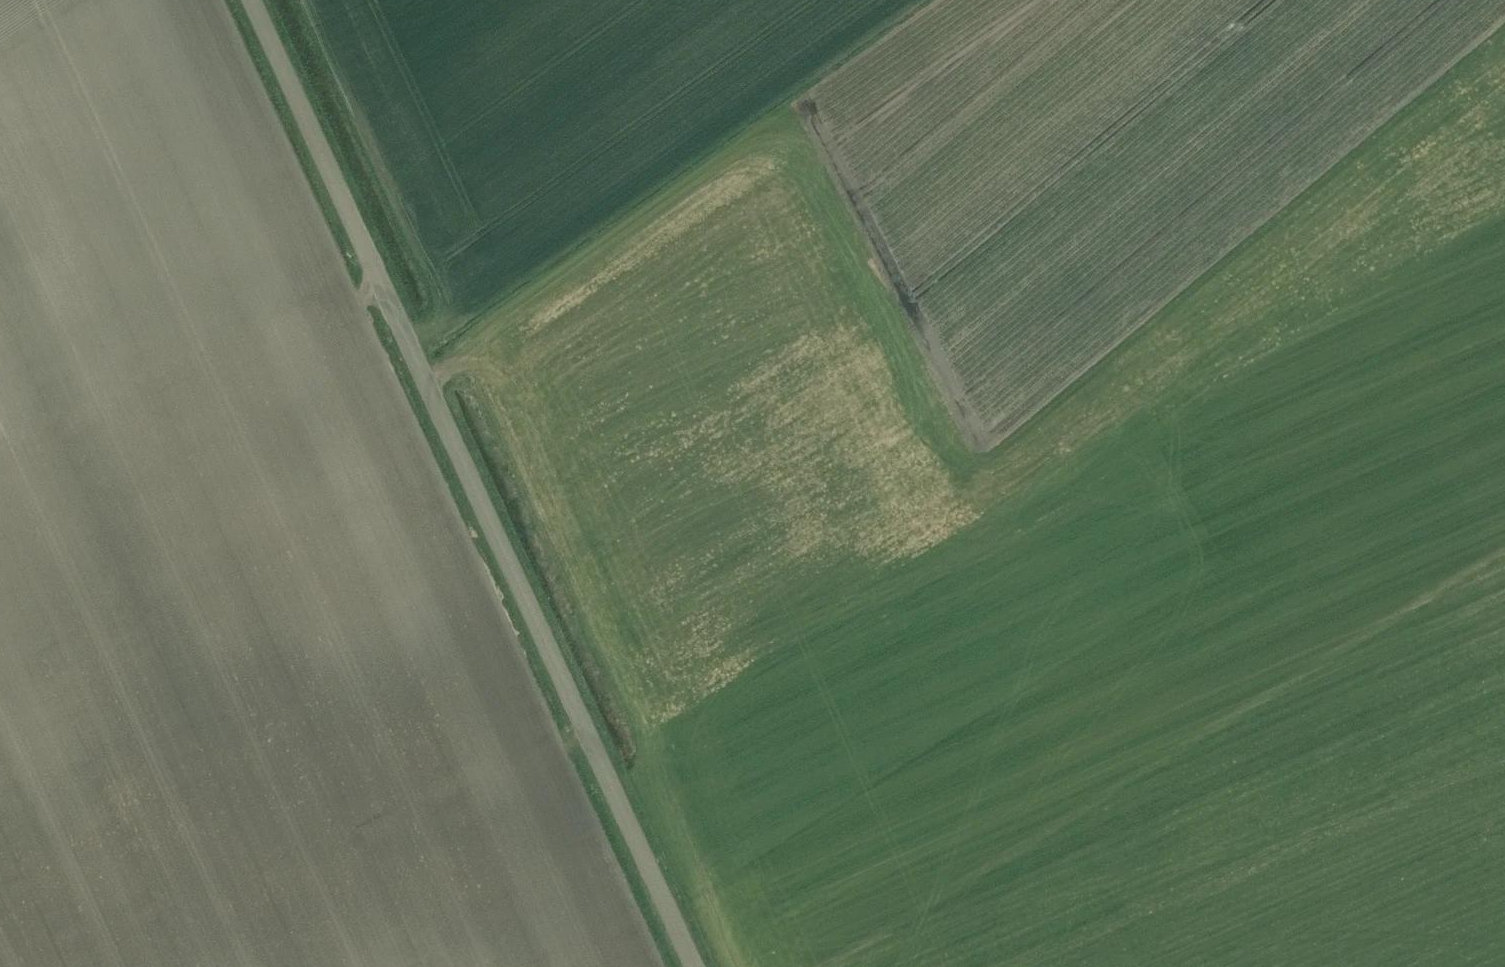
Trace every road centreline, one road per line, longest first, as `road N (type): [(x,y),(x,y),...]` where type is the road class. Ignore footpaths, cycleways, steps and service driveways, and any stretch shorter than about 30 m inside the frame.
road 1 (unclassified): [(697,966),(255,0)]

